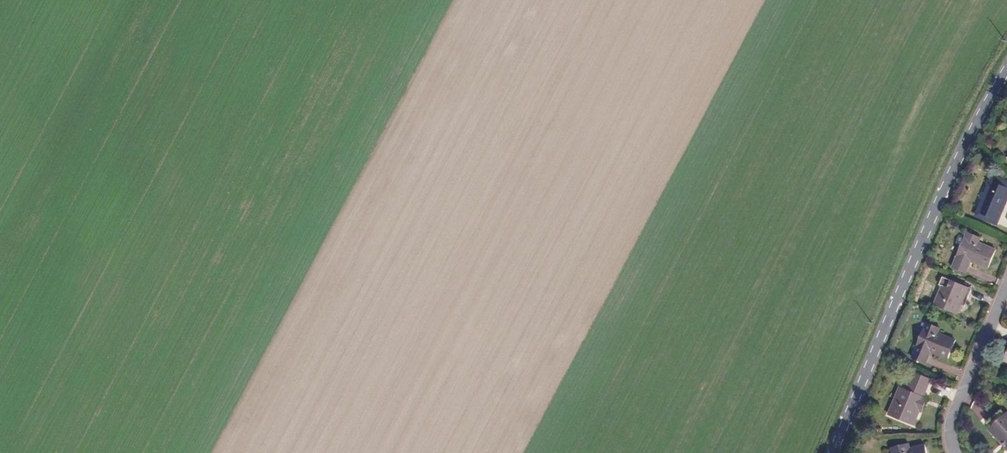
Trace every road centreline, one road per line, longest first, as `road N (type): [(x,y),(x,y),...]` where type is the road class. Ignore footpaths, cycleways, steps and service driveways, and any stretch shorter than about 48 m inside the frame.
road 1 (tertiary): [(1006,59),(927,222),(831,452)]
road 2 (residential): [(1006,287),(950,418),(955,452)]

